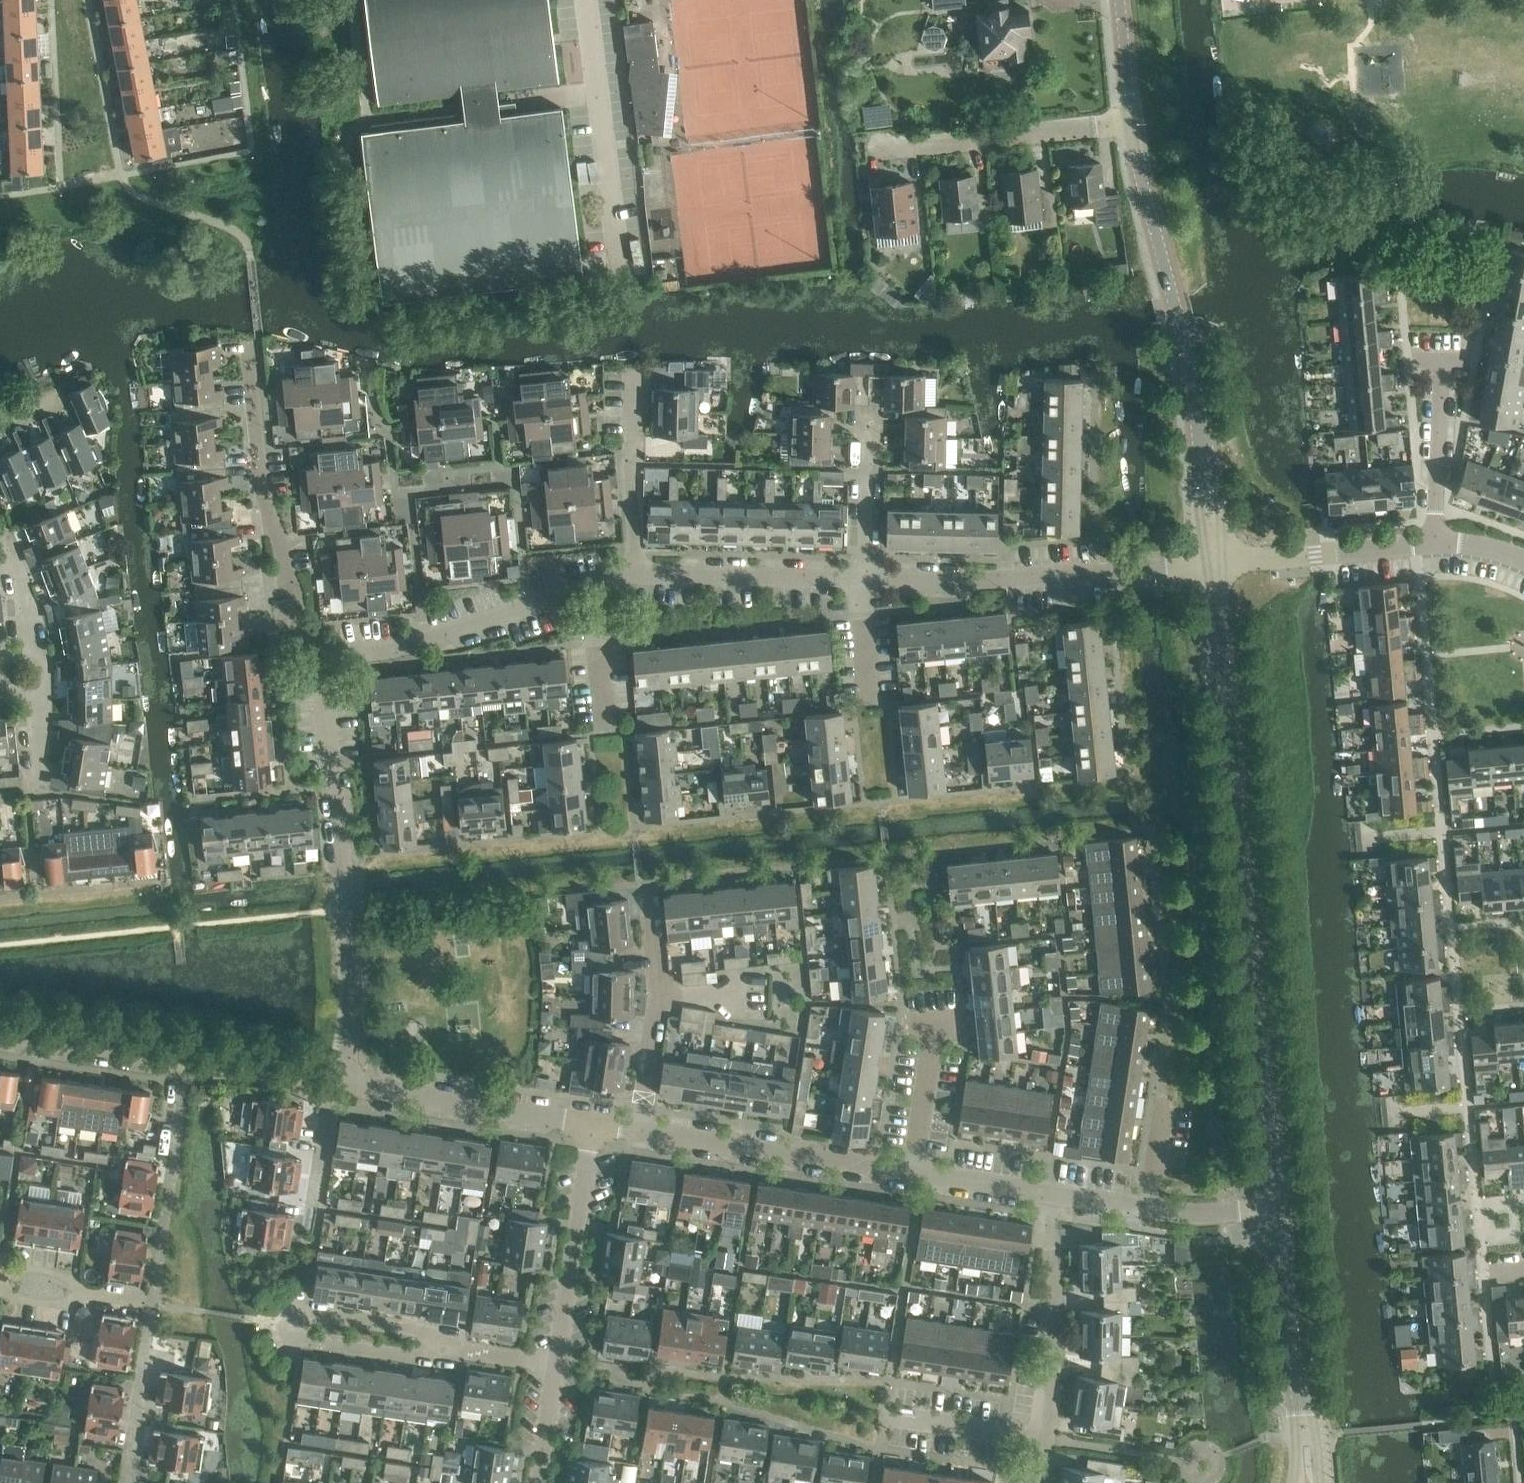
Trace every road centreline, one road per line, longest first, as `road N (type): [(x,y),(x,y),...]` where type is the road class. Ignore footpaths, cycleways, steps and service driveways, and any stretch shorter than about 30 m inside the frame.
road 1 (unclassified): [(1280,1209),(1218,562)]
road 2 (unclassified): [(1218,562),(1184,339),(1128,120)]
road 3 (residential): [(1051,1198),(639,1130)]
road 4 (residential): [(347,1087),(356,1004),(328,674)]
road 5 (residential): [(861,584),(1218,562)]
road 6 (residential): [(328,674),(635,579)]
road 7 (residential): [(328,674),(278,582),(252,369)]
road 8 (unclassified): [(1310,1482),(1280,1209)]
road 9 (residential): [(625,261),(590,0)]
road 10 (residential): [(874,152),(1128,120)]
road 11 (residential): [(593,1124),(347,1087)]
road 12 (residential): [(1047,1438),(1056,1319),(1051,1198)]
road 13 (residential): [(560,1361),(593,1124)]
road 14 (residential): [(1280,1209),(1143,1212),(1051,1198)]
road 15 (residential): [(635,579),(861,584)]
road 16 (residential): [(1429,546),(1218,562)]
road 17 (residential): [(635,579),(634,383)]
road 18 (residential): [(464,1350),(455,1336),(316,1314),(297,1314),(288,1324)]
road 19 (residential): [(187,1063),(0,1036)]
road 20 (residential): [(288,1324),(301,1340),(451,1360),(464,1350)]
road 21 (residential): [(1429,546),(1444,360)]
road 22 (unclassified): [(347,1087),(187,1063)]
road 23 (residential): [(151,1303),(0,1283)]
road 24 (residential): [(861,584),(866,444)]
road 25 (residential): [(639,1130),(659,997)]
road 26 (residential): [(541,1482),(560,1361)]
road 27 (unclassified): [(1128,120),(1117,0)]

